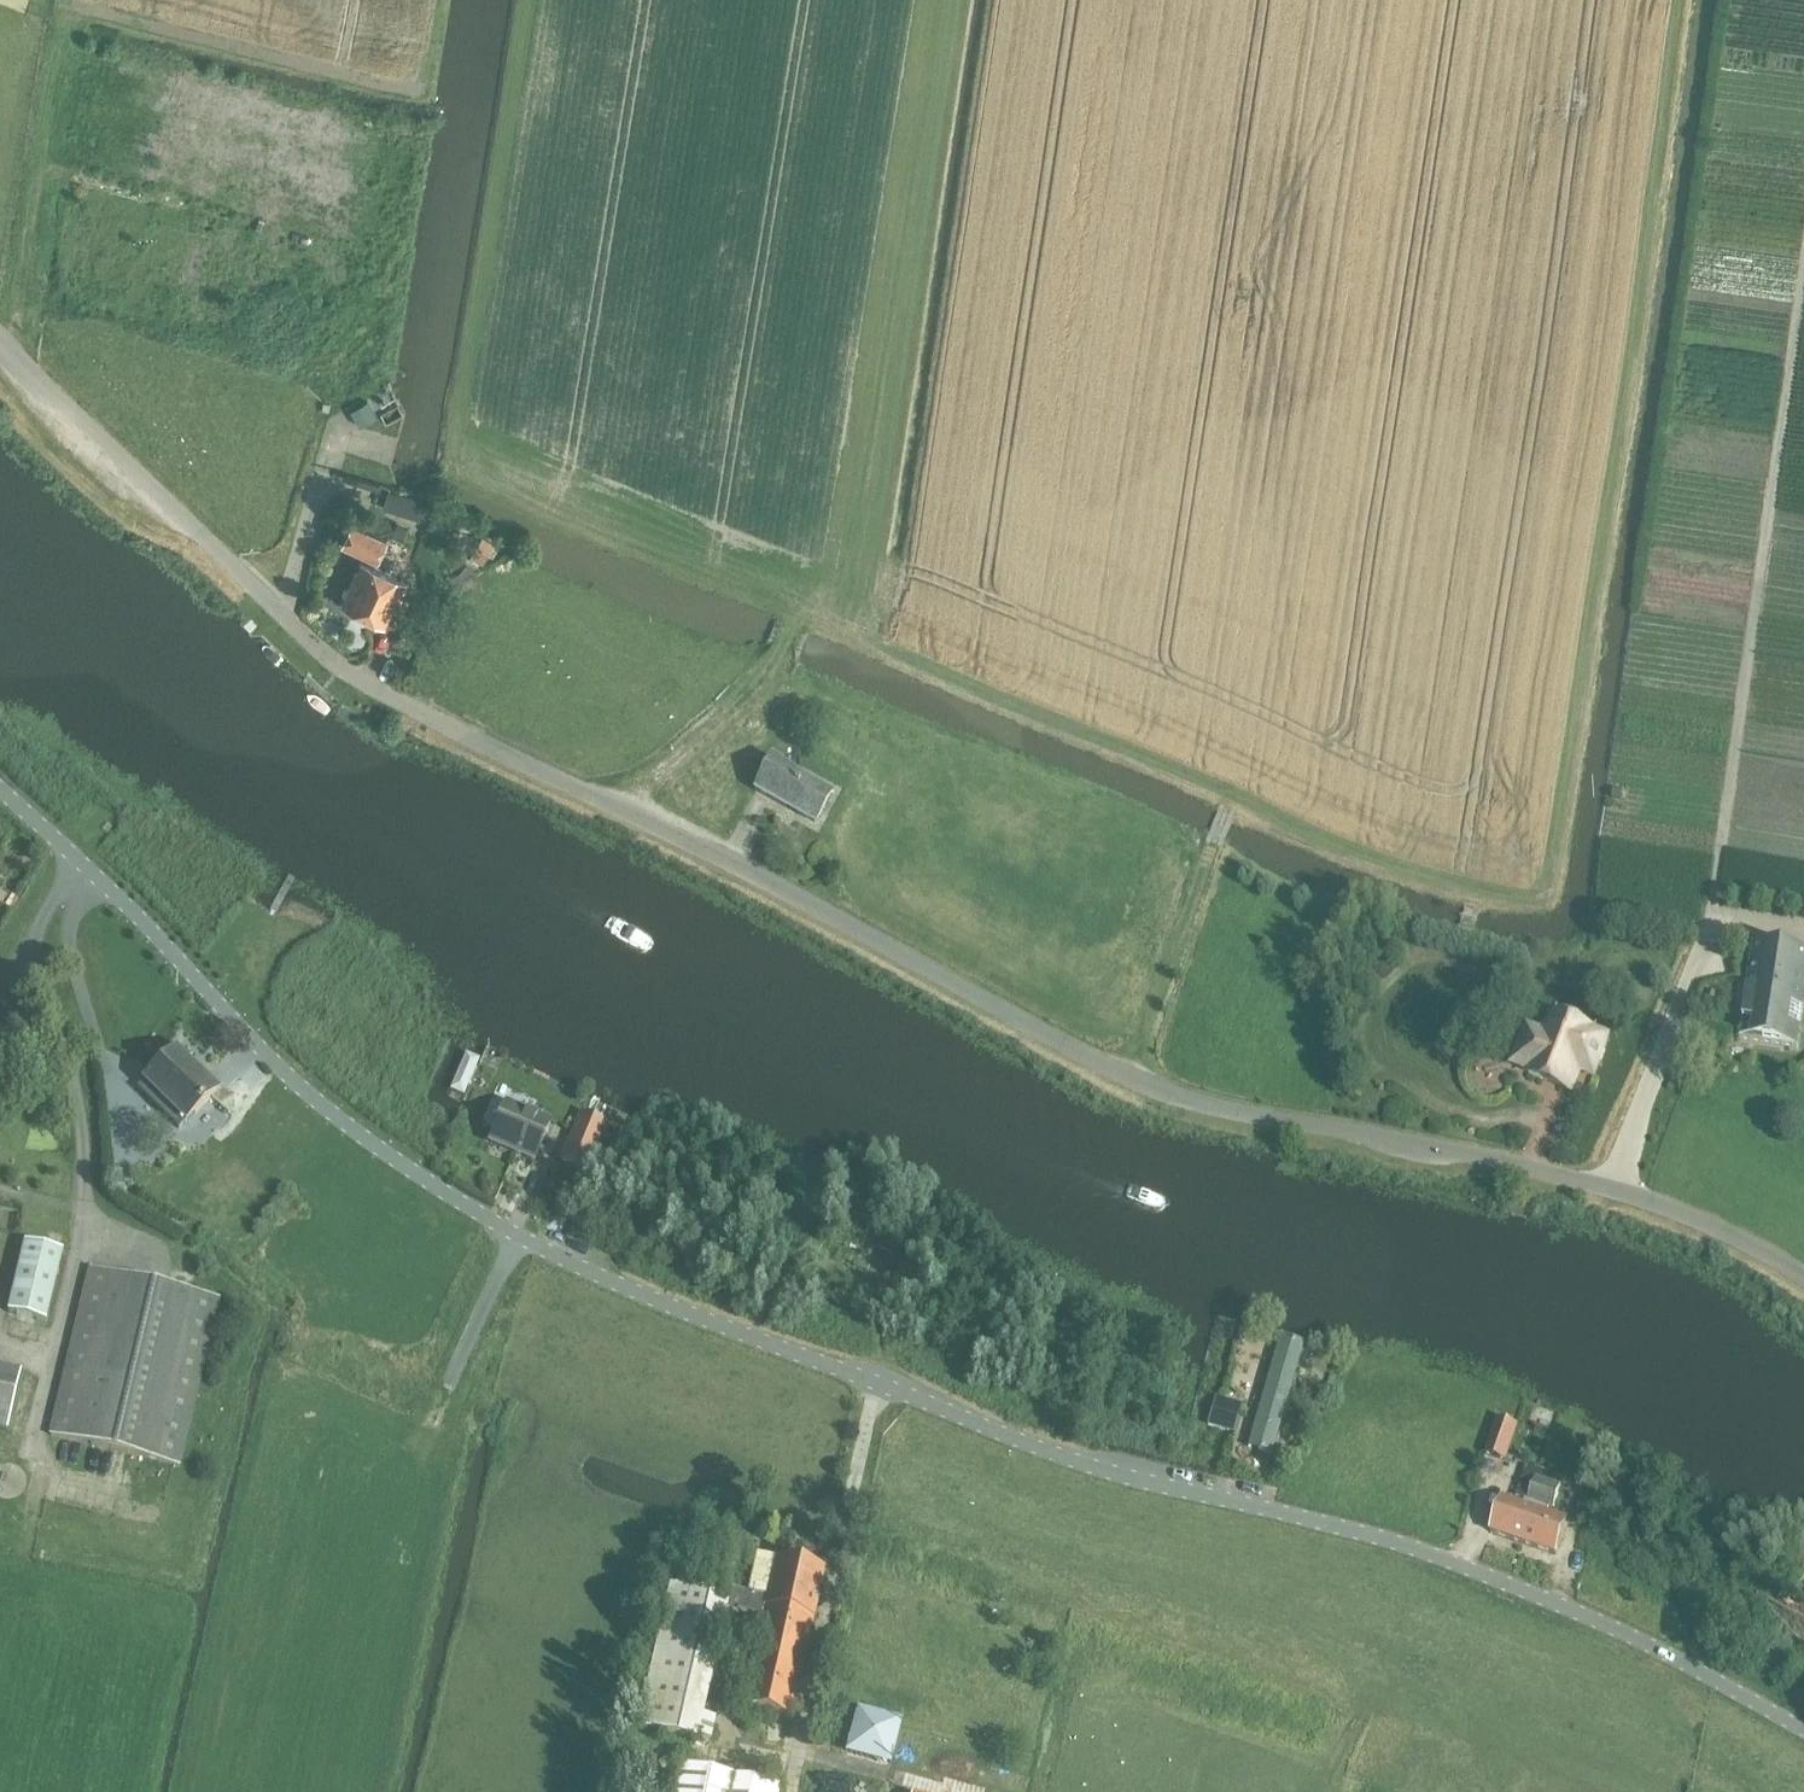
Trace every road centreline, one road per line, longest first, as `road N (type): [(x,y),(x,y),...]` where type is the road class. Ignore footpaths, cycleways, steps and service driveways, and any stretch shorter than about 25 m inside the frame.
road 1 (unclassified): [(1803,1729),(1626,1633),(1437,1555),(1090,1466),(603,1279),(377,1148),(269,1056),(0,789)]
road 2 (tertiary): [(1803,1275),(1710,1225),(1618,1191),(1523,1164),(1264,1118),(1131,1079),(723,859),(364,684),(0,345)]
road 3 (track): [(1618,1191),(1712,950),(1803,306)]
road 4 (track): [(1131,1079),(1231,806)]

